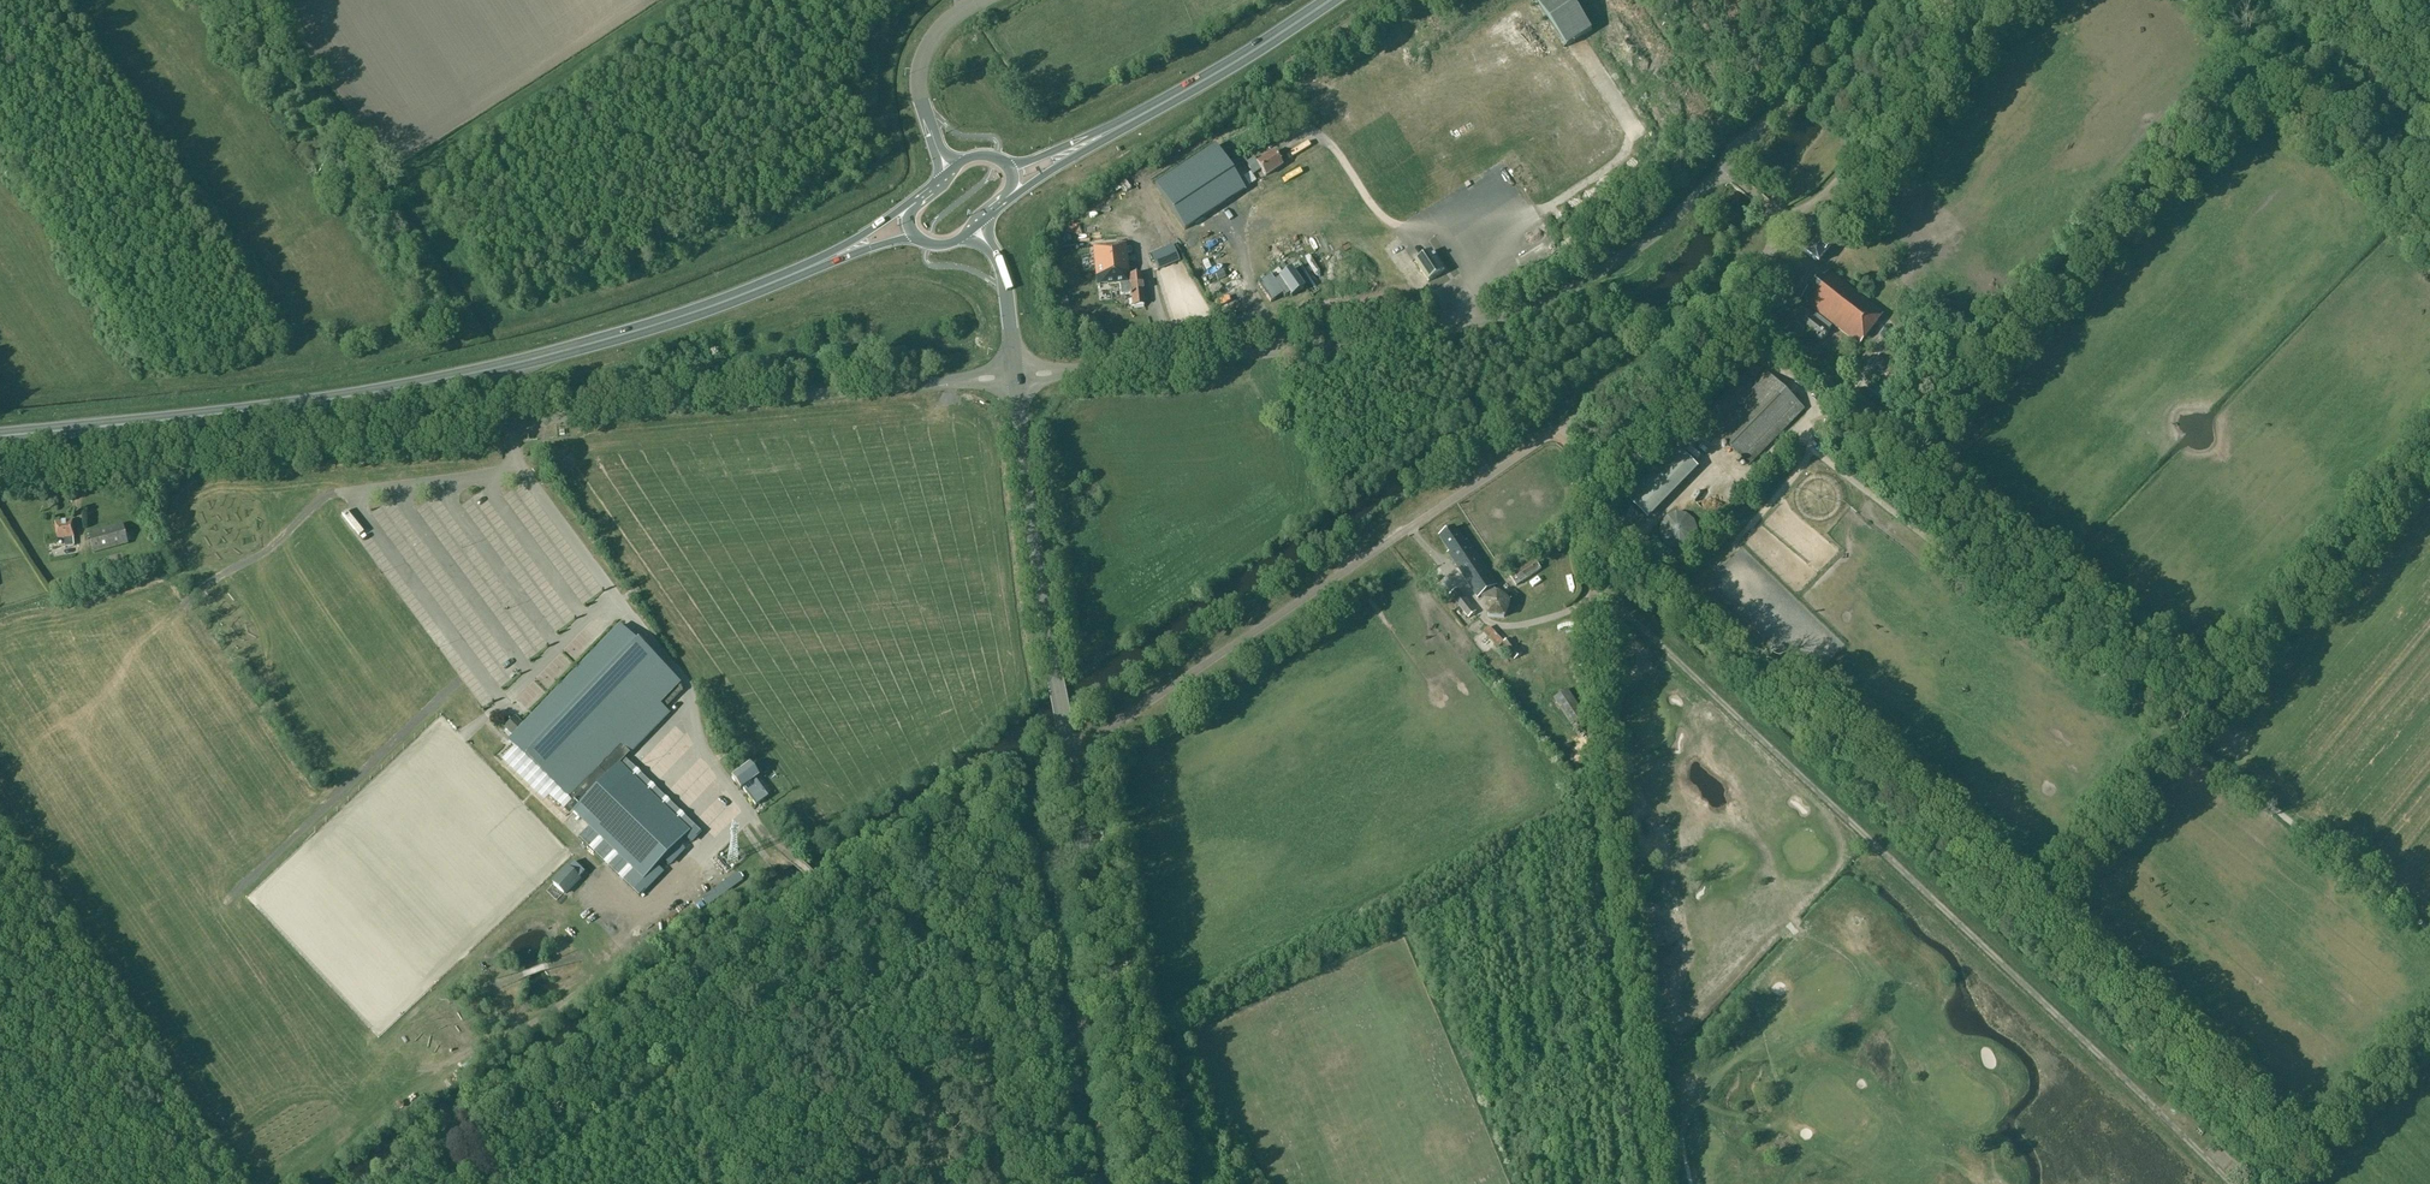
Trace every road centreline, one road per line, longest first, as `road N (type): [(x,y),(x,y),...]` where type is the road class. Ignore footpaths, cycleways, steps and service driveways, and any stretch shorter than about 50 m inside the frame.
road 1 (track): [(1635,539),(2298,1156),(2429,1029)]
road 2 (unclassified): [(0,467),(1015,375)]
road 3 (unclassified): [(1068,747),(1088,743),(1678,346),(1772,245),(1772,210),(1722,169)]
road 4 (trunk): [(0,436),(284,406),(475,373),(657,324),(825,260)]
road 5 (track): [(2429,931),(1811,448)]
road 6 (unclassified): [(1015,375),(1351,345),(1491,320),(1624,255),(1722,169)]
road 7 (track): [(828,887),(948,808),(976,810),(1048,1183)]
road 8 (tertiary): [(1149,1183),(1068,747)]
road 9 (track): [(277,1183),(427,1000),(503,928),(527,915),(587,910)]
road 10 (tertiary): [(1068,747),(1015,375)]
road 11 (track): [(607,935),(575,956),(486,987),(474,955),(518,952),(561,921)]
road 12 (trunk): [(1330,0),(1110,131)]
road 13 (track): [(266,1183),(229,1134),(287,1099),(329,1090),(386,1052)]
road 14 (unclassified): [(1722,169),(1859,0)]
road 15 (track): [(452,1064),(594,981),(607,935)]
road 16 (track): [(549,911),(599,969),(528,1000),(513,1023)]
road 17 (tertiary): [(936,147),(919,93),(920,64),(941,28),(981,0)]
road 18 (track): [(1869,139),(1965,0)]
road 19 (trunk): [(1002,205),(1110,131)]
road 20 (tertiary): [(1015,375),(1005,283),(992,250)]

